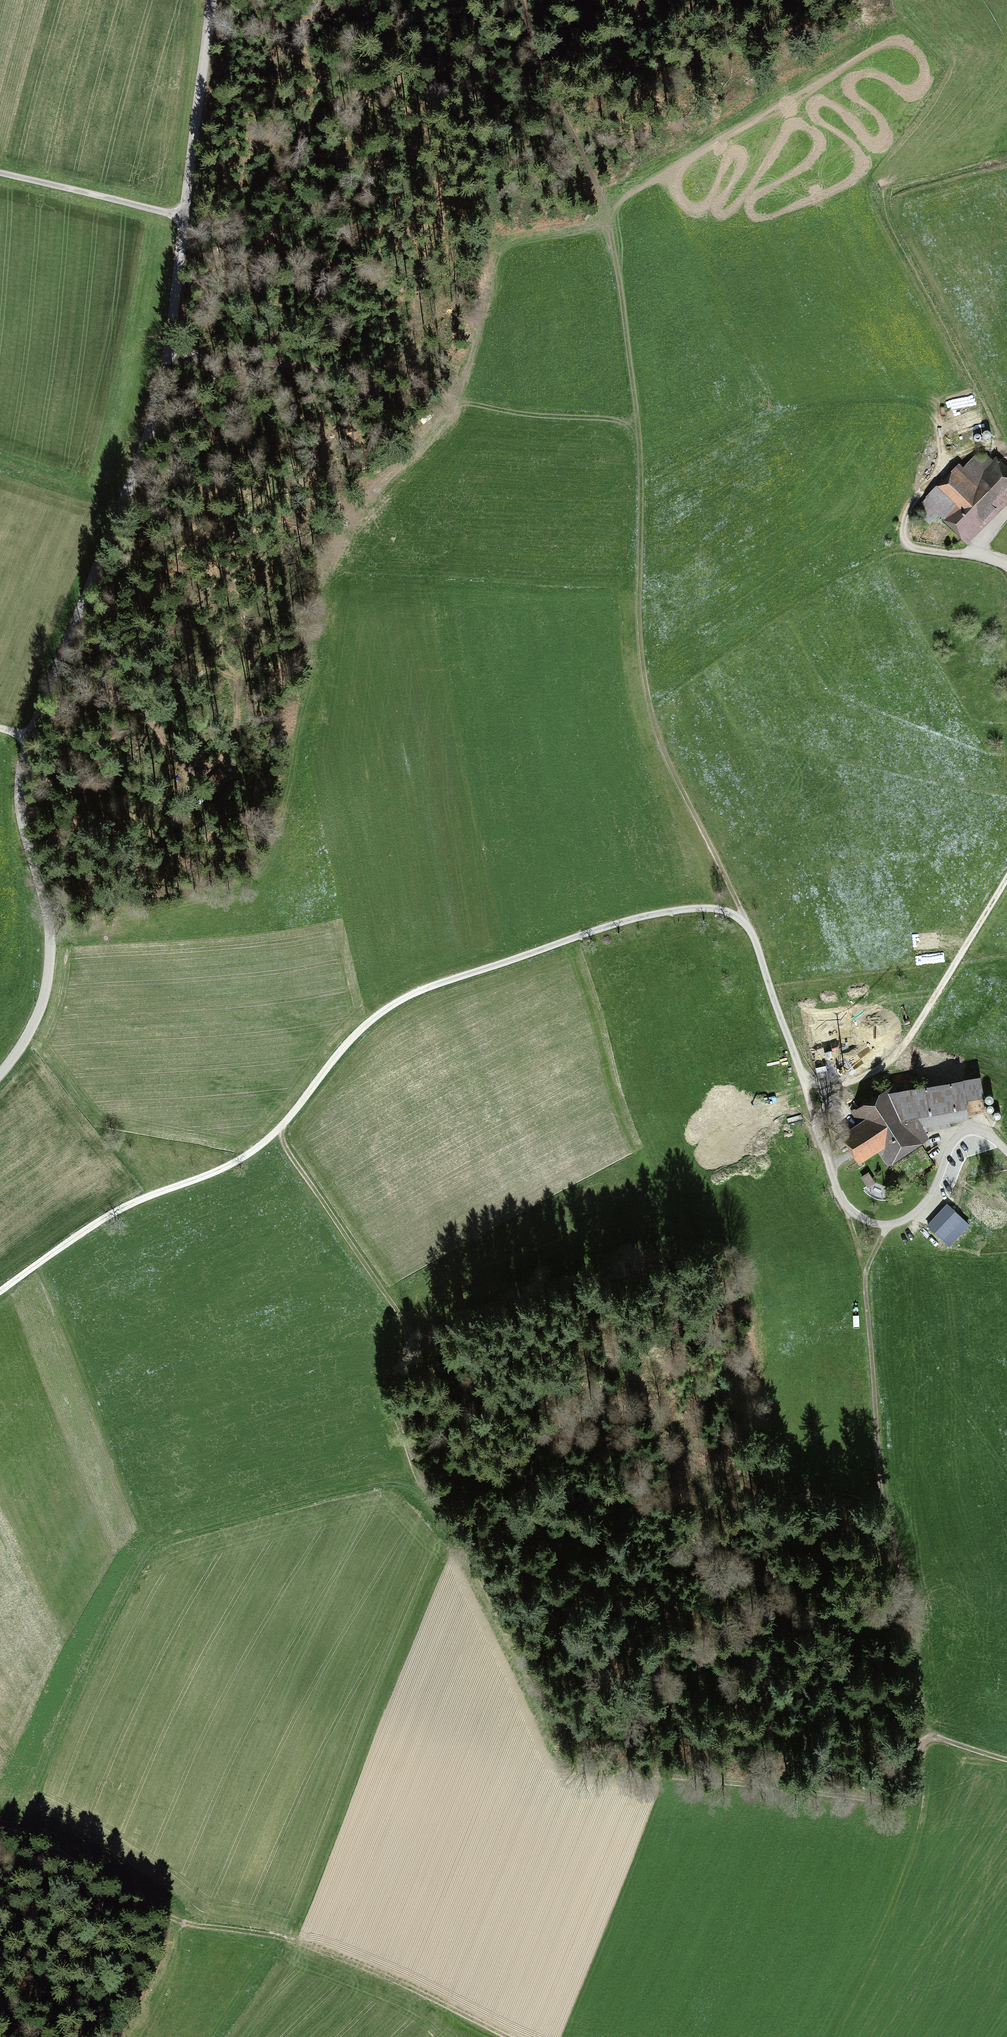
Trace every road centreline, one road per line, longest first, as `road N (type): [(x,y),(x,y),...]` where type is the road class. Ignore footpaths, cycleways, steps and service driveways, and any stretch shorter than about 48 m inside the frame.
road 1 (unclassified): [(212,0),(154,414),(22,765),(21,812),(50,957),(37,1015),(0,1074)]
road 2 (track): [(929,1728),(820,1687),(662,1517),(624,1495),(573,1478),(433,1484),(396,1422),(397,1387),(412,1352),(408,1323),(275,1132)]
road 3 (track): [(0,1292),(121,1208),(251,1153),(354,1035),(409,996),(633,918),(718,908),(745,922)]
road 4 (track): [(606,217),(638,426),(640,622),(650,707),(745,922)]
road 5 (track): [(890,1225),(865,1285),(883,1502),(917,1712),(945,1738),(1006,1759)]
road 6 (track): [(508,2036),(324,1951),(171,1918),(26,1834),(0,1833)]
road 7 (track): [(50,688),(121,671),(220,615),(335,516),(440,387)]
road 8 (track): [(168,345),(346,381),(399,373),(496,406),(638,426)]
road 9 (track): [(1006,449),(894,234),(887,199),(1006,163)]
road 10 (track): [(799,1064),(826,1085),(888,1065),(1006,876)]
road 11 (track): [(48,694),(127,704),(152,721),(175,757),(208,773)]
road 12 (track): [(0,2032),(93,2035),(130,2022)]
road 13 (track): [(181,1921),(121,2036)]

